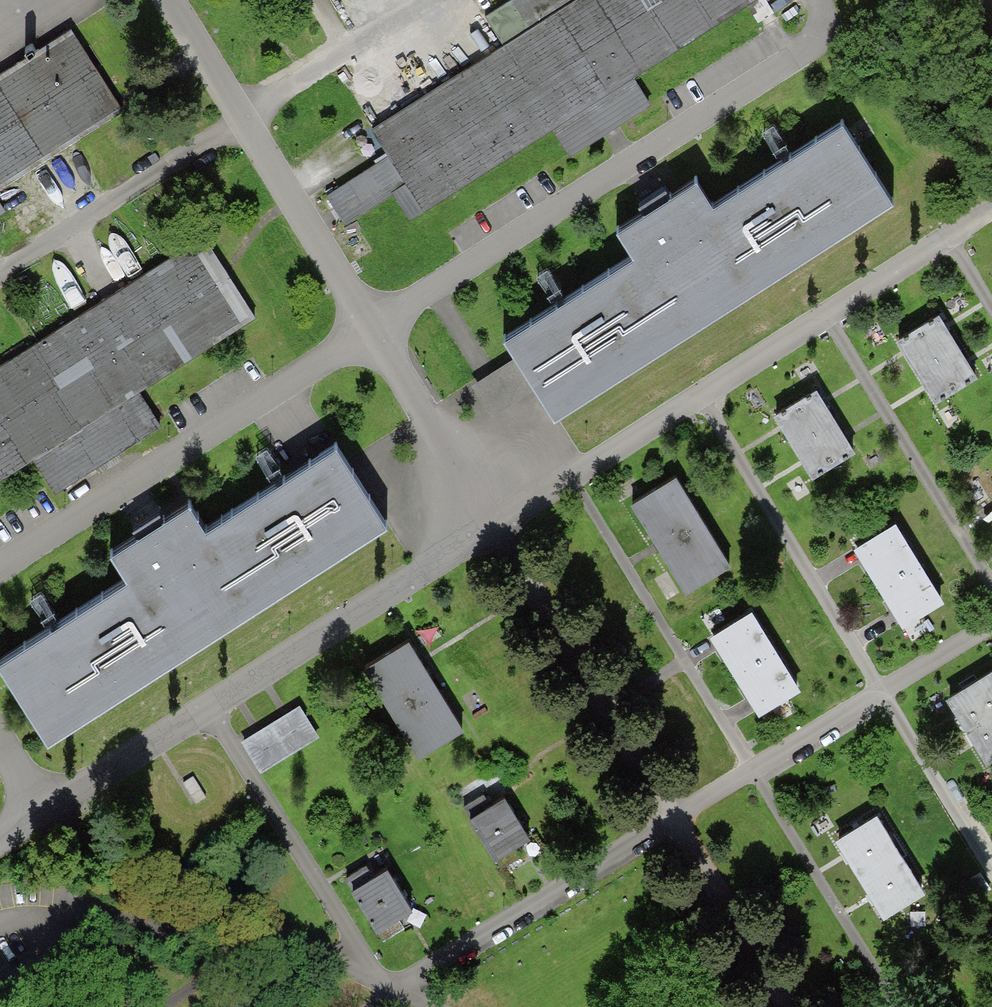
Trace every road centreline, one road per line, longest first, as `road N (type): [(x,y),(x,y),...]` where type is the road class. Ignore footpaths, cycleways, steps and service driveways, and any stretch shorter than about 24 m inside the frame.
road 1 (residential): [(820,0),(820,26),(796,59),(369,329)]
road 2 (residential): [(789,1006),(493,525)]
road 3 (residential): [(493,525),(950,236)]
road 4 (residential): [(42,811),(493,525)]
road 5 (residential): [(0,569),(369,329)]
road 6 (residential): [(369,329),(170,0)]
road 7 (residential): [(493,525),(369,329)]

